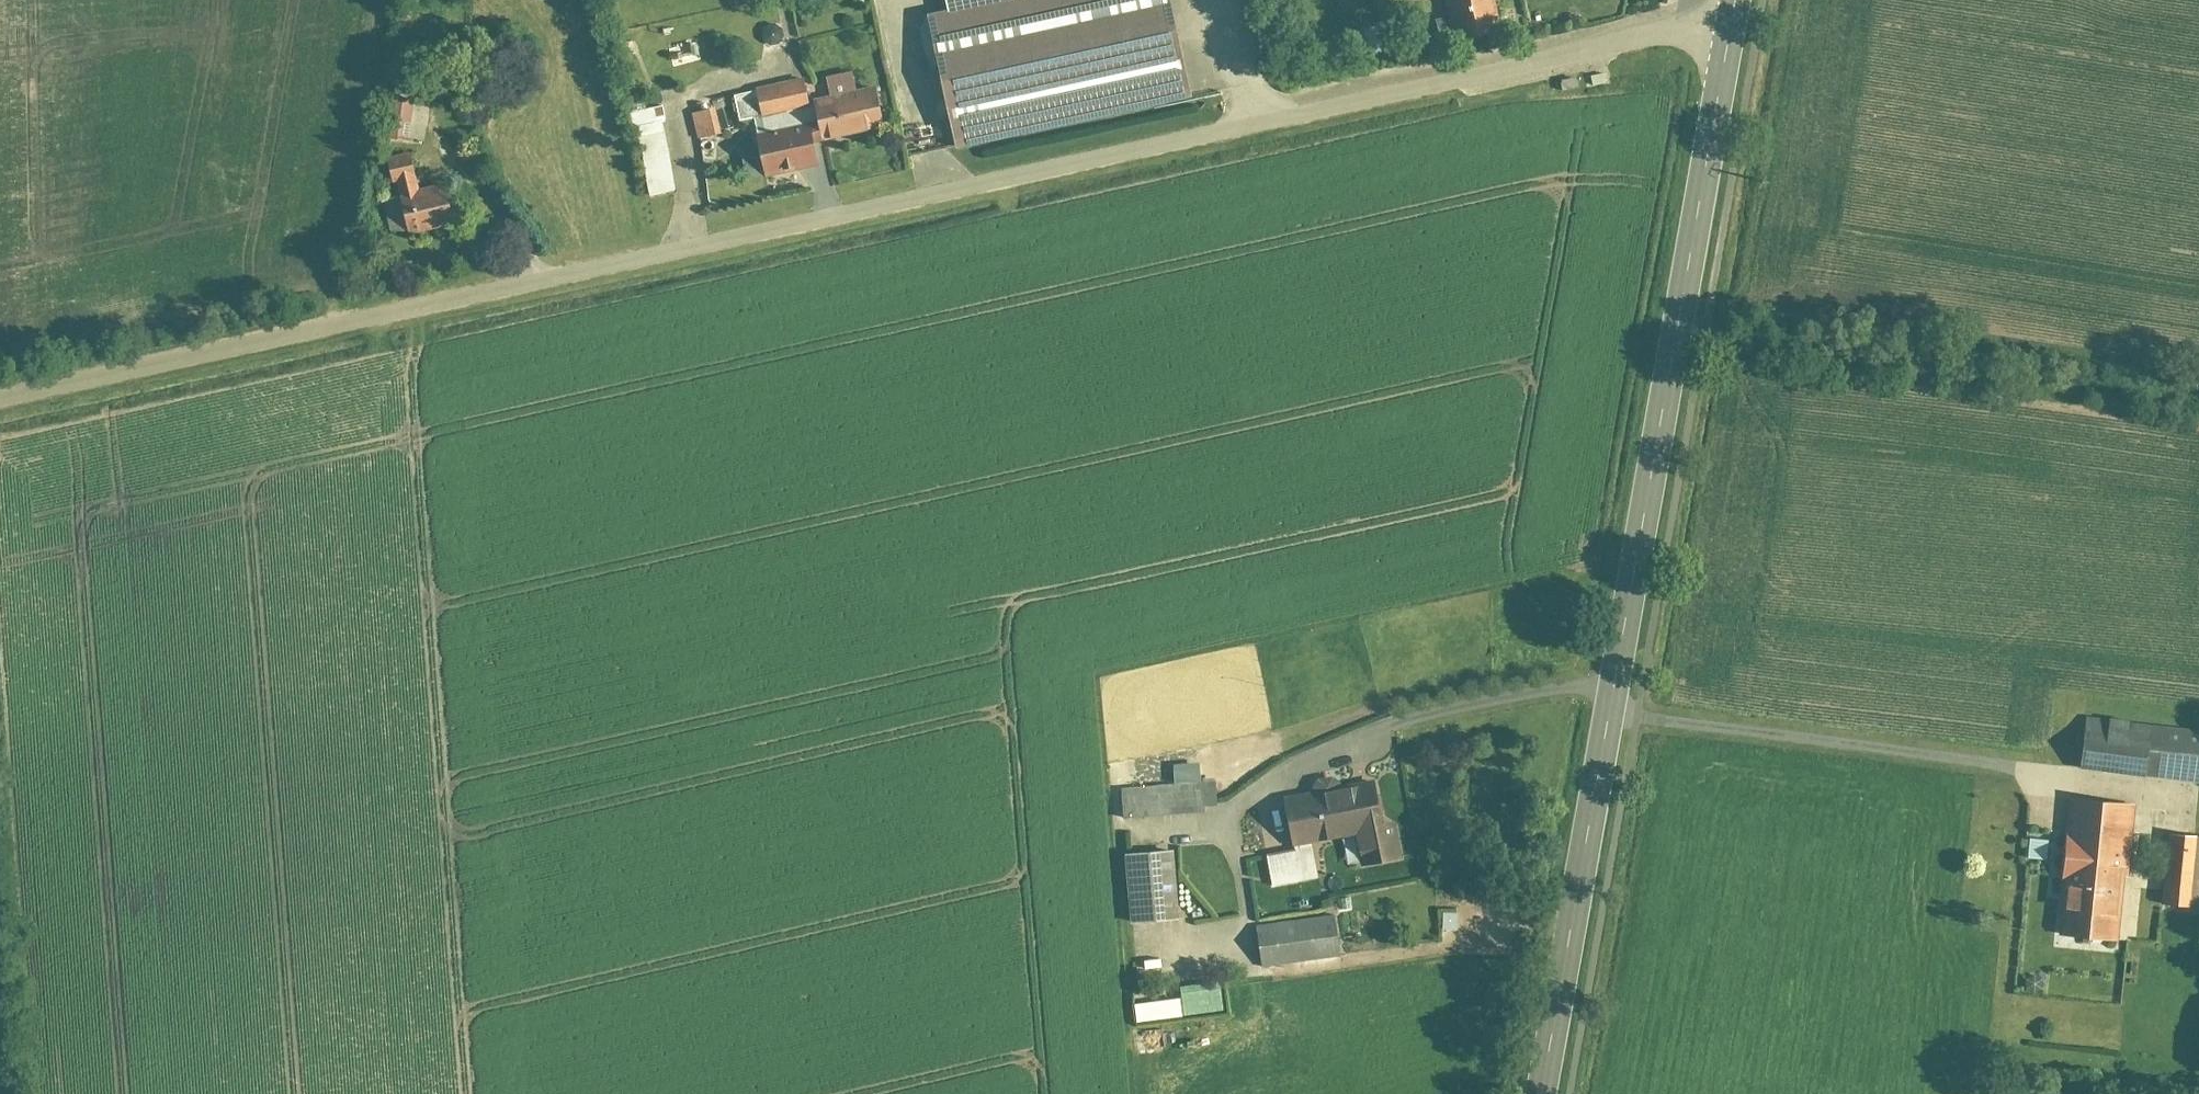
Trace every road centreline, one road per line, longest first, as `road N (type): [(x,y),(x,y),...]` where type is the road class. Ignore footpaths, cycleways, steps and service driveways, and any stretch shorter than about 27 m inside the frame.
road 1 (unclassified): [(0,403),(1730,14)]
road 2 (primary): [(1539,1093),(1730,14)]

